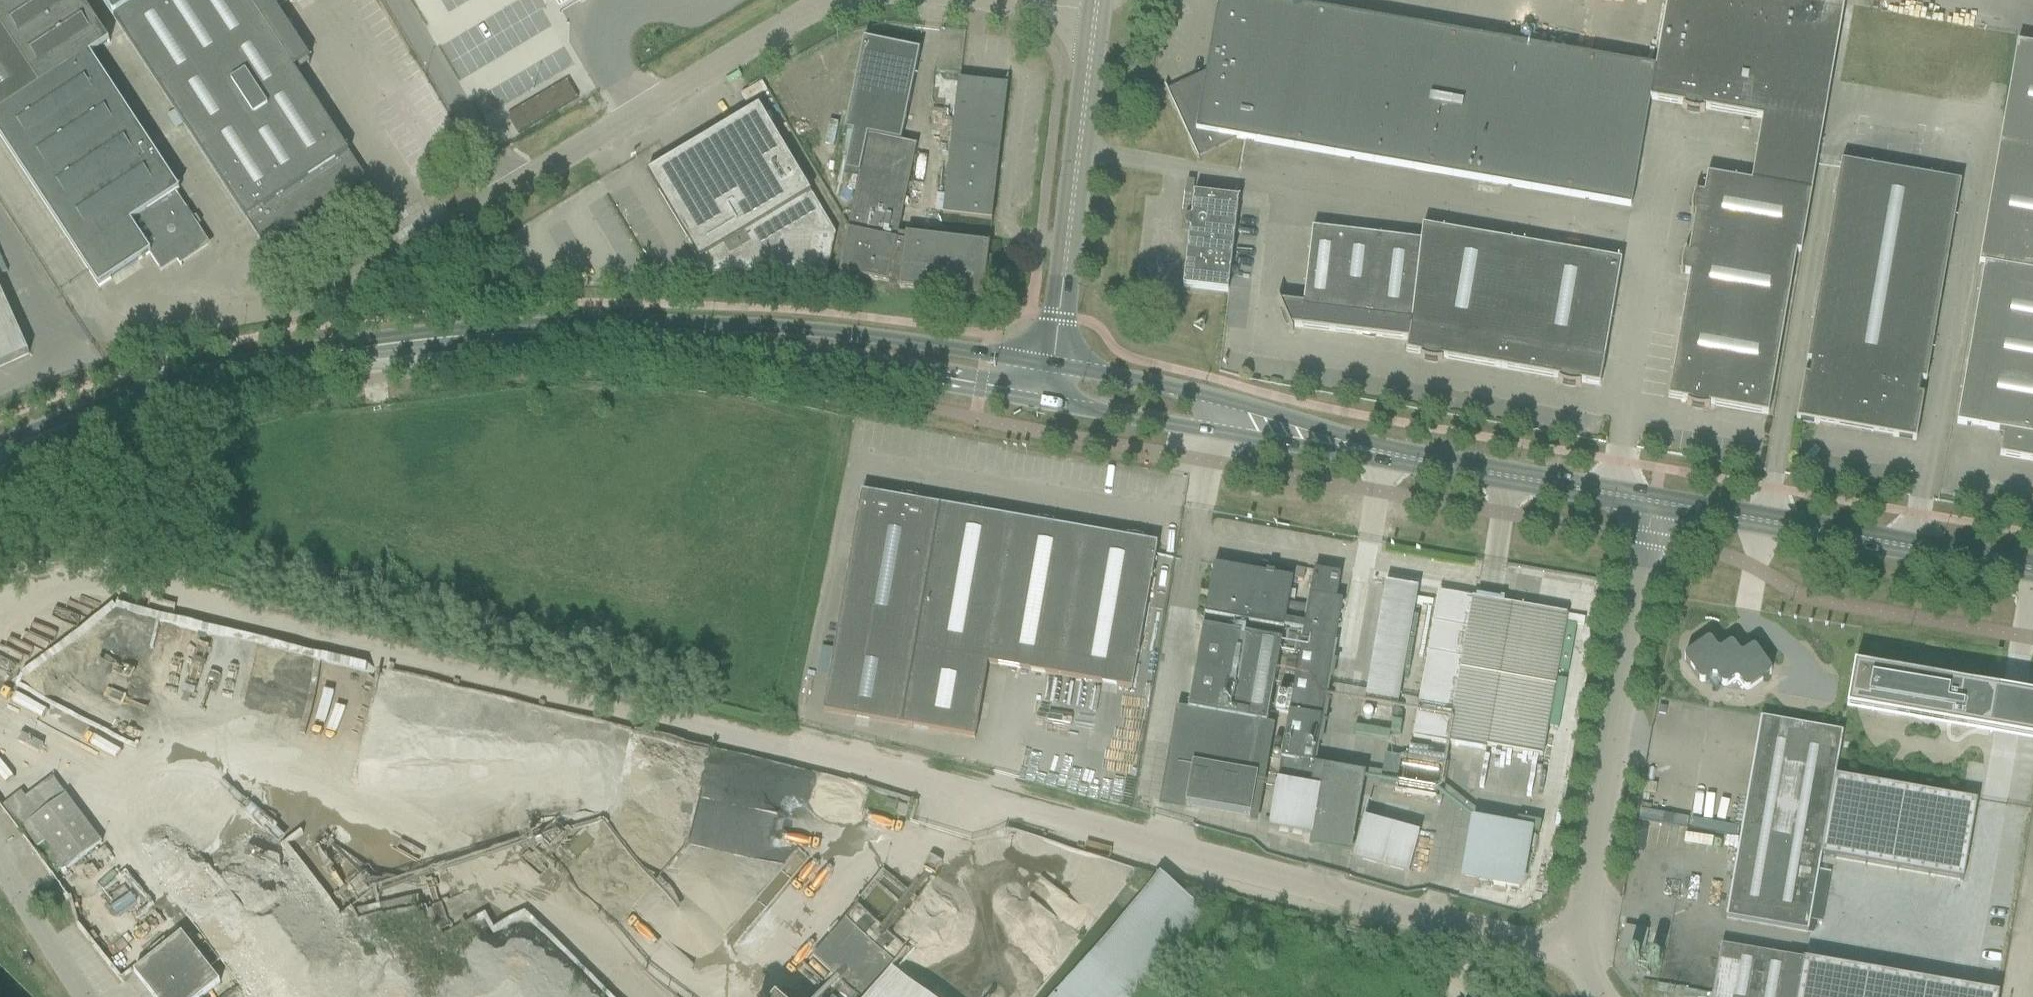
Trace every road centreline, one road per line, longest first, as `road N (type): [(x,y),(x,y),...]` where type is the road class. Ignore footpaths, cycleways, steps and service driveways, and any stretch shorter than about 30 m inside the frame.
road 1 (unclassified): [(1578,936),(1550,945),(1497,937),(687,729)]
road 2 (track): [(0,599),(56,580),(123,575),(497,664),(687,729)]
road 3 (unclassified): [(280,316),(347,295),(831,0)]
road 4 (secondary): [(0,459),(283,365),(569,331)]
road 5 (secondary): [(569,331),(1042,400)]
road 6 (secondary): [(1037,364),(774,328),(630,324),(569,331)]
road 7 (unclassified): [(1578,936),(1654,503)]
road 8 (secondary): [(1654,503),(2032,569)]
road 9 (secondary): [(1042,400),(1383,457)]
road 10 (secondary): [(1383,457),(1214,399),(1064,369)]
road 11 (secondary): [(1383,457),(1654,503)]
road 12 (tertiary): [(1062,270),(1090,12)]
road 13 (unclassified): [(97,996),(0,848)]

